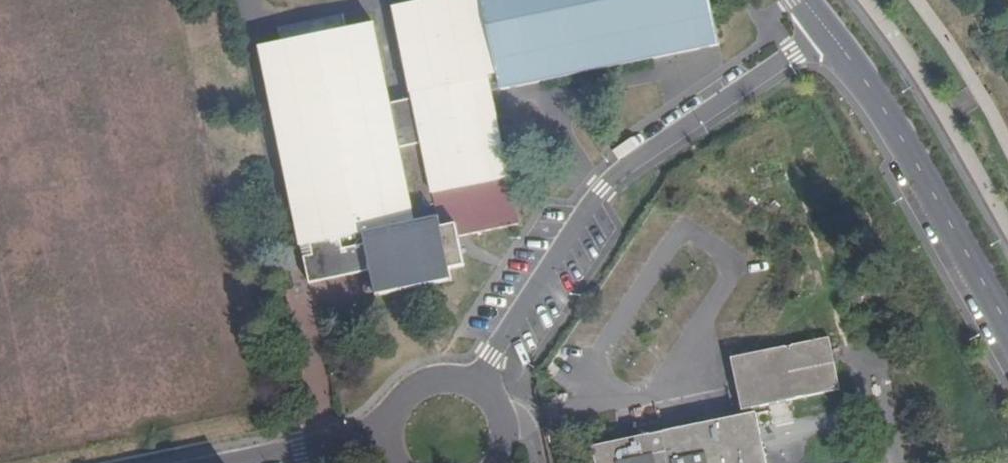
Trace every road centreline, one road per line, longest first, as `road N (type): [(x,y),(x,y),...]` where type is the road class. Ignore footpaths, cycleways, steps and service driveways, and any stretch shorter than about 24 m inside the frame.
road 1 (residential): [(802,0),(886,112),(1007,327)]
road 2 (unclassified): [(507,462),(508,421),(479,381),(423,379),(389,407)]

